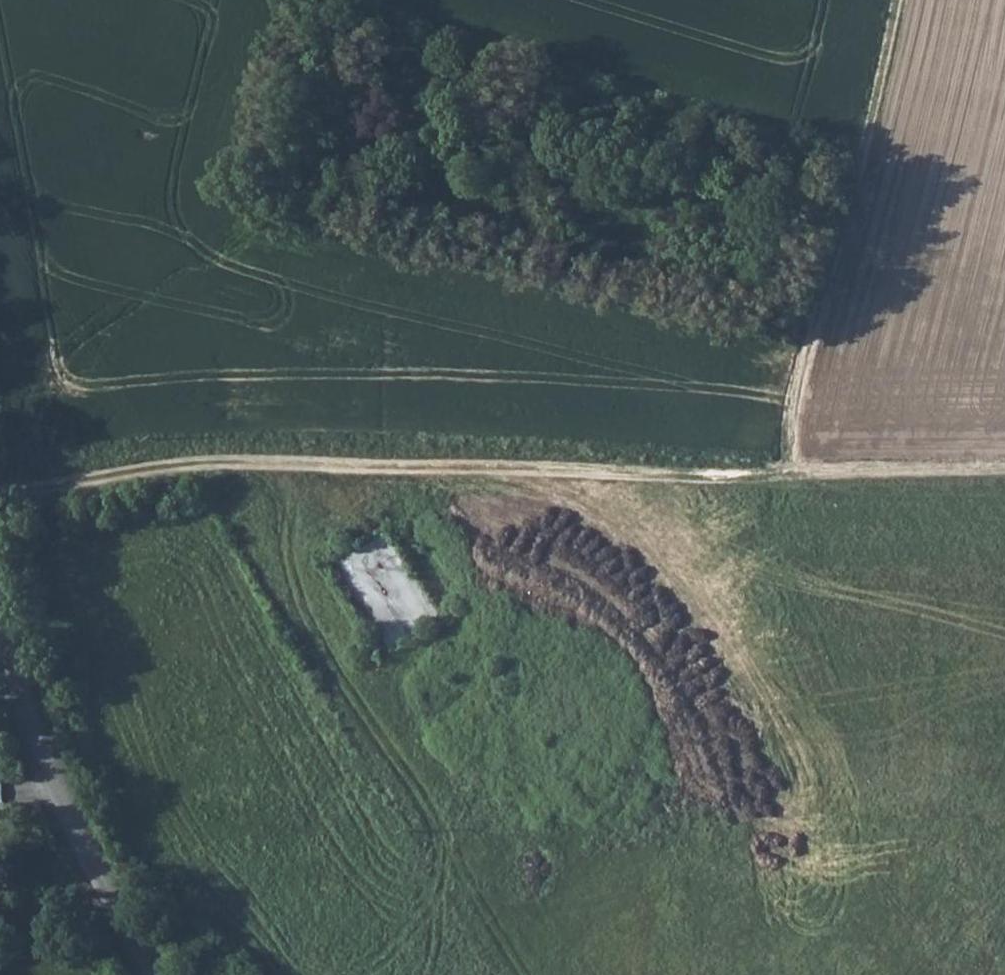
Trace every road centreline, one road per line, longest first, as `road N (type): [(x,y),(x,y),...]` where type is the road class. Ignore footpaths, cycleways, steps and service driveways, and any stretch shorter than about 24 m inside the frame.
road 1 (track): [(0,487),(156,467),(289,464),(793,470)]
road 2 (track): [(793,470),(800,374),(895,0)]
road 3 (unclassified): [(0,610),(55,791),(157,974)]
road 4 (track): [(793,470),(1004,469)]

